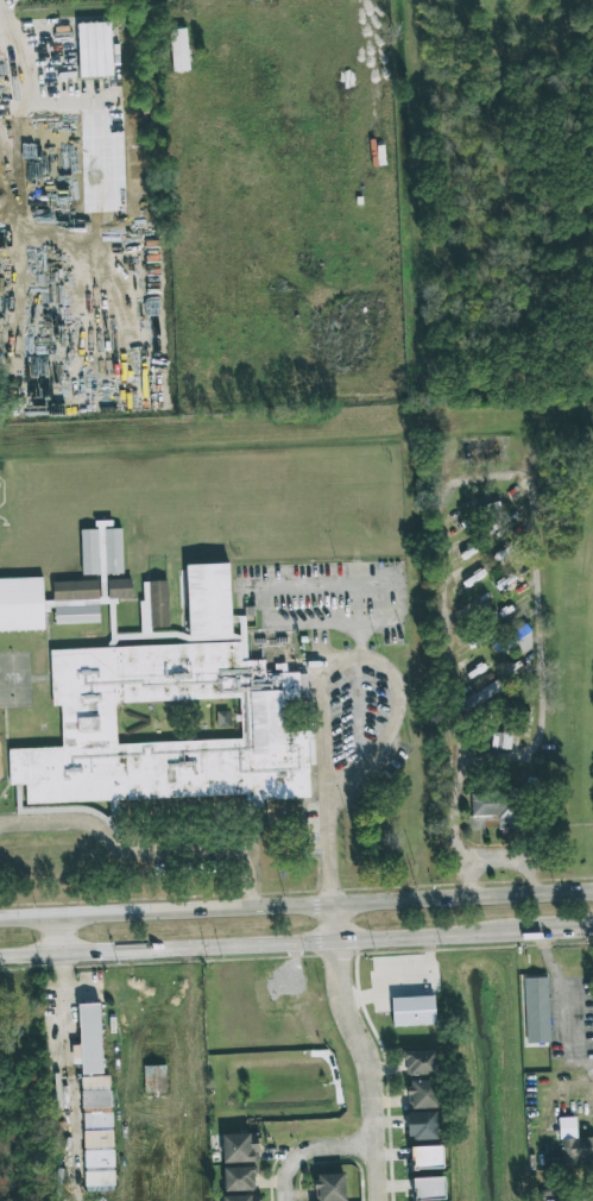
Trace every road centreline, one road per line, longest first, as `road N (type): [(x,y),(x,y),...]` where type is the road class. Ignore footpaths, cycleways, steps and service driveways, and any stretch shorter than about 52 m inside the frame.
road 1 (secondary): [(592,894),(0,918)]
road 2 (secondary): [(0,960),(492,939)]
road 3 (residential): [(373,1200),(367,1075),(337,993),(333,945)]
road 4 (residential): [(371,1146),(294,1156),(284,1200)]

